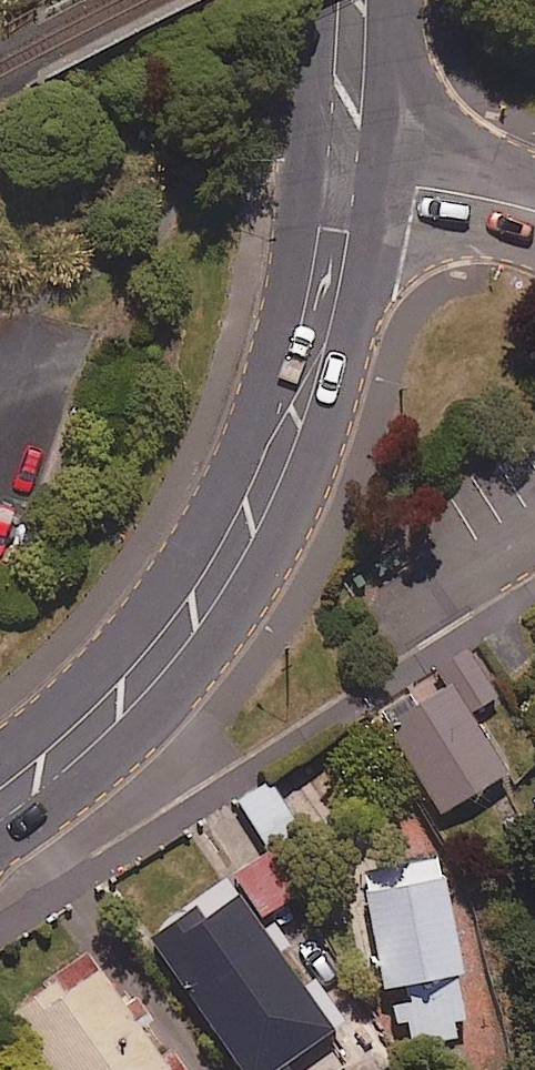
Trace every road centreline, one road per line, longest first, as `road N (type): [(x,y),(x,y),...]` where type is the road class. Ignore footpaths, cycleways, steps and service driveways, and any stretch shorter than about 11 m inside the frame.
road 1 (secondary): [(0,808),(150,671),(210,591),(293,433),(325,343),(362,180)]
road 2 (secondary): [(362,180),(358,0)]
road 3 (tertiary): [(534,208),(362,180)]

